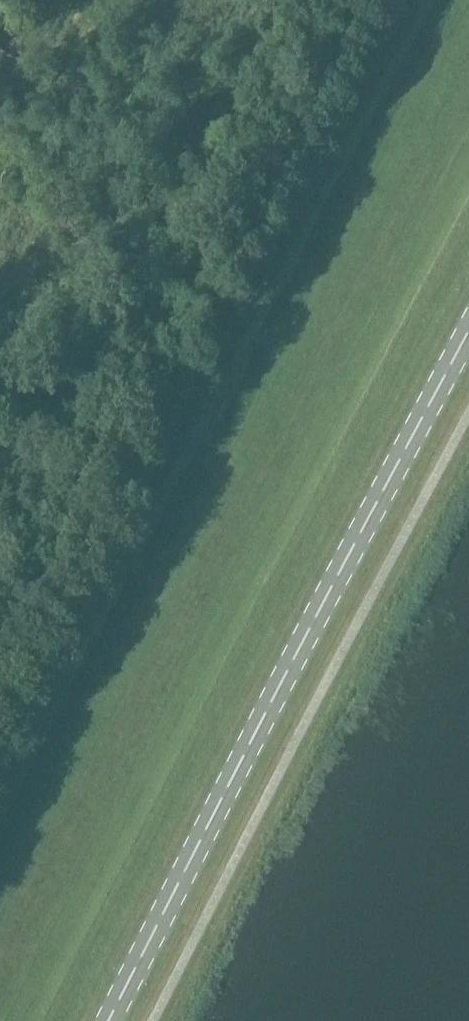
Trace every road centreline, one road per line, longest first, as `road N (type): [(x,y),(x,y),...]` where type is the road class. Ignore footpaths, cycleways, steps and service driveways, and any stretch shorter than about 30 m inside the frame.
road 1 (track): [(406,0),(0,774)]
road 2 (primary): [(134,1020),(381,495),(468,330)]
road 3 (track): [(155,474),(0,395)]
road 4 (track): [(0,427),(142,499)]

